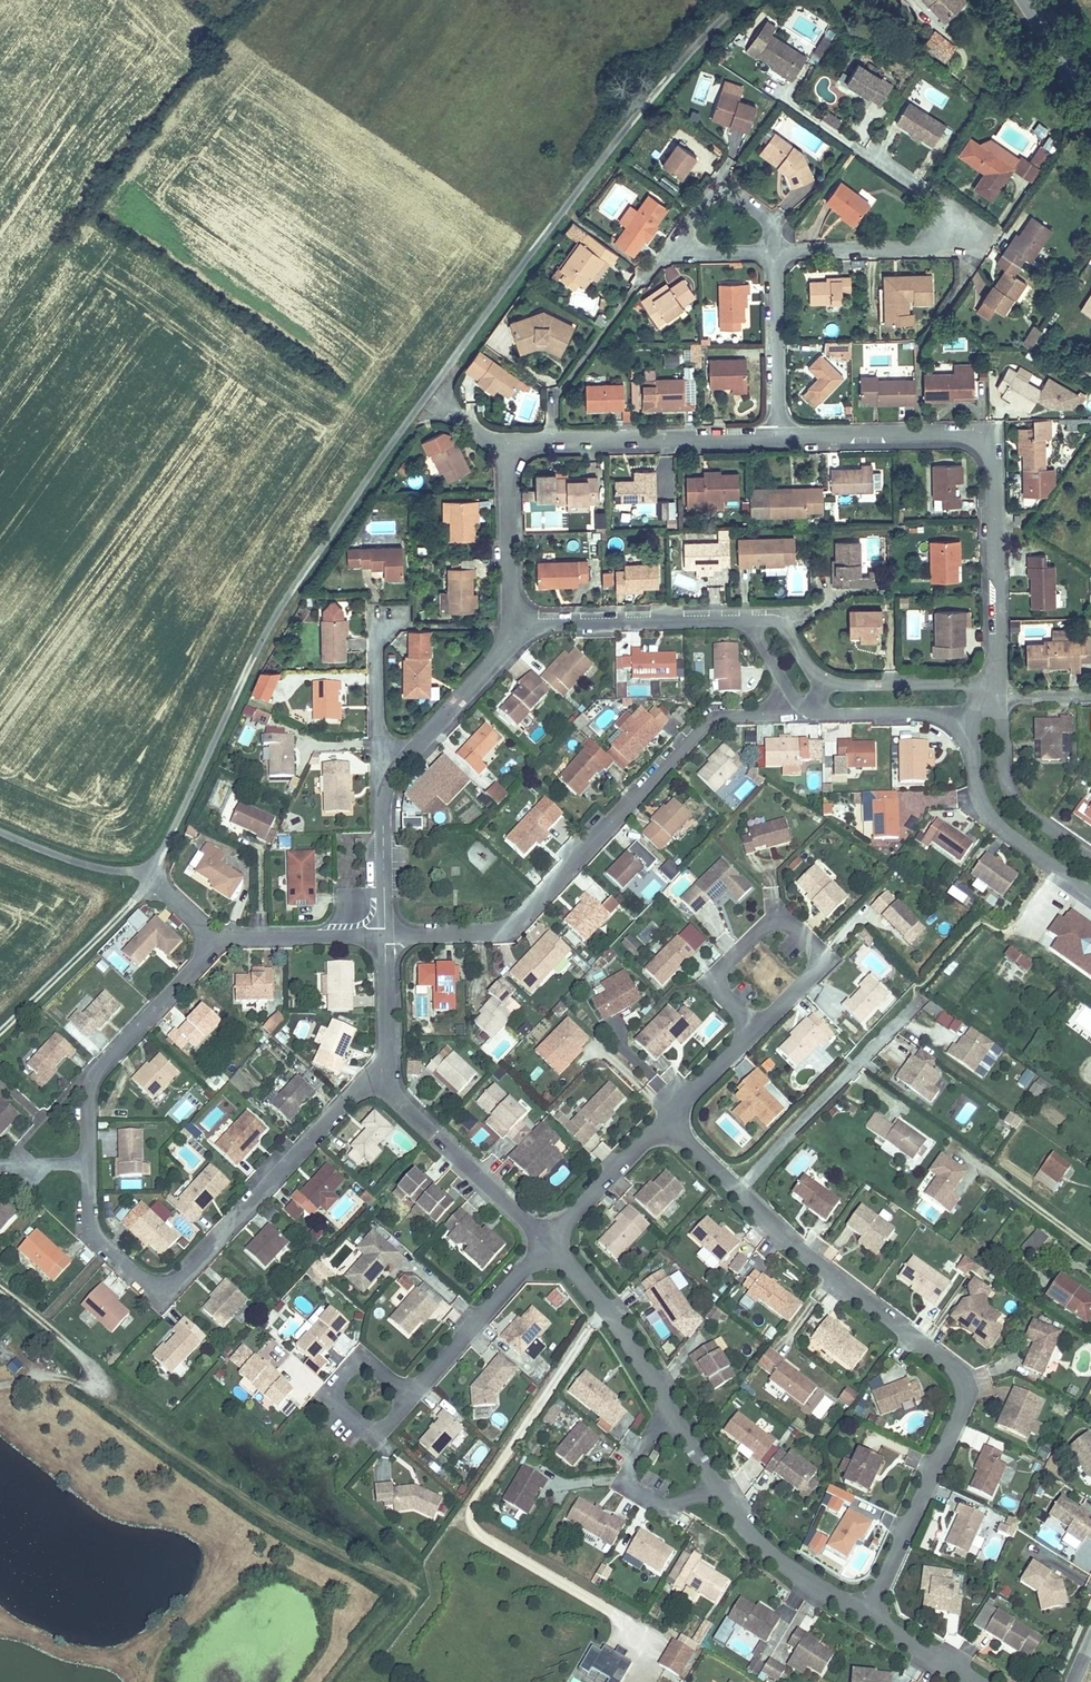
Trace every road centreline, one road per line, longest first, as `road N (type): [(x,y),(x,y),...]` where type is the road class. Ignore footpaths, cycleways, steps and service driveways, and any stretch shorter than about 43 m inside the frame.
road 1 (residential): [(737,1187),(828,1273),(948,1362),(963,1385),(959,1416),(866,1616)]
road 2 (unclassified): [(152,873),(274,619),(426,398)]
road 3 (unclassified): [(426,398),(643,107),(744,0)]
road 4 (residential): [(385,937),(512,928),(708,724),(805,708)]
road 5 (residential): [(90,1166),(92,1224),(102,1243),(137,1276),(176,1282),(355,1097),(386,1077)]
road 6 (residential): [(988,693),(997,655),(994,474),(984,446),(956,434),(778,438)]
road 7 (residential): [(867,153),(951,209),(953,230),(916,249),(794,250),(780,258)]
road 8 (residential): [(214,942),(98,1071),(90,1093),(90,1166)]
road 9 (residential): [(719,990),(722,966),(766,924),(795,926),(817,950),(813,975),(742,1042)]
road 10 (residential): [(778,438),(540,443),(514,453)]
road 11 (residential): [(737,1187),(919,1001)]
road 12 (track): [(0,1387),(38,1373),(88,1389),(97,1384),(85,1360),(0,1288)]
road 13 (residential): [(780,258),(696,253),(683,240),(702,200),(715,192),(757,209),(772,230)]
road 14 (residential): [(547,1242),(405,1108),(386,1077)]
road 15 (residential): [(741,622),(518,627)]
road 16 (residential): [(958,726),(993,819),(1090,893)]
road 17 (track): [(0,1033),(152,873)]
road 18 (residential): [(673,1411),(547,1242)]
road 19 (residential): [(1090,858),(1008,790),(997,701)]
road 20 (residential): [(518,627),(392,775)]
road 21 (residential): [(866,1616),(767,1551),(724,1491)]
road 22 (residential): [(724,1491),(661,1503),(630,1487),(629,1471),(652,1429),(673,1411)]
road 23 (residential): [(547,1242),(423,1385)]
road 24 (residential): [(780,258),(778,438)]
road 25 (residential): [(514,453),(505,477),(518,627)]
road 26 (residential): [(385,937),(214,942)]
road 27 (residential): [(667,1121),(547,1242)]
road 28 (residential): [(988,693),(960,684),(824,681)]
road 29 (residential): [(392,775),(382,816),(385,937)]
road 30 (residential): [(423,1385),(388,1425),(371,1430),(343,1419),(333,1399),(349,1367)]
road 31 (residential): [(383,623),(374,647),(376,731),(392,775)]
road 32 (residential): [(805,708),(931,713),(958,726)]
road 33 (residential): [(386,1077),(385,937)]
road 34 (residential): [(979,1681),(866,1616)]
road 35 (primary): [(1026,0),(1090,105)]

